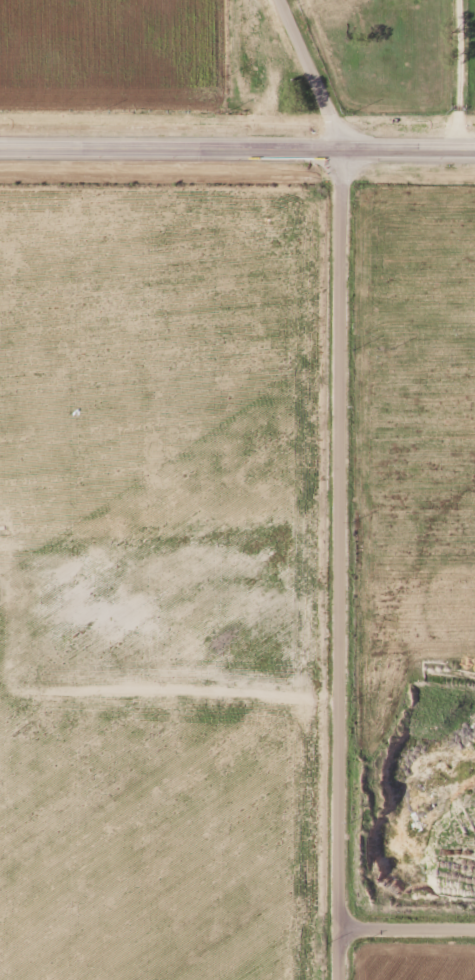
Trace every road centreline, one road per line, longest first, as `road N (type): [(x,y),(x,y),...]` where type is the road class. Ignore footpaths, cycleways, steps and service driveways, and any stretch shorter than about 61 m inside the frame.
road 1 (residential): [(340,979),(338,150)]
road 2 (secondary): [(0,149),(474,150)]
road 3 (residential): [(338,150),(283,0)]
road 4 (residential): [(340,935),(474,935)]

